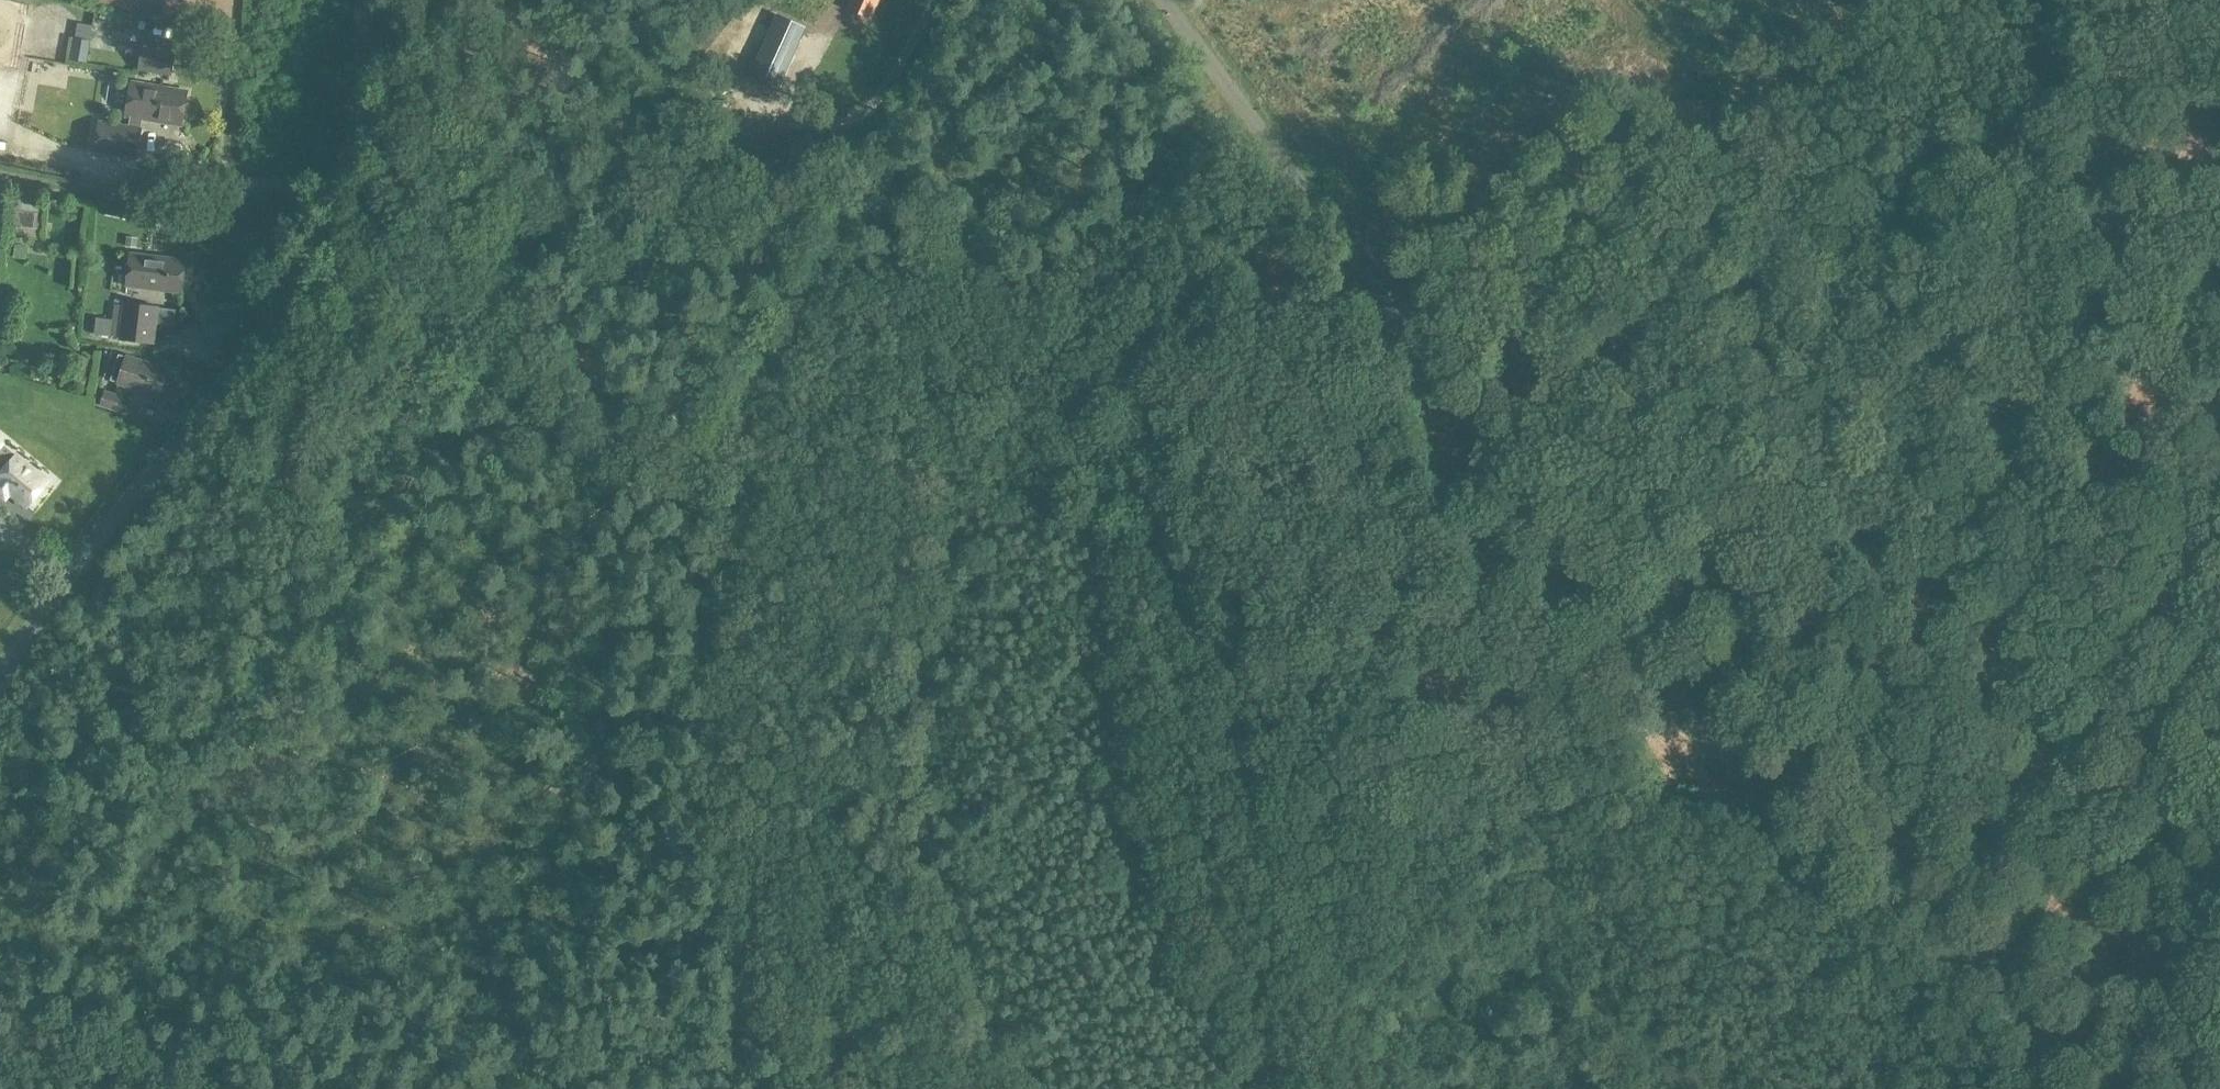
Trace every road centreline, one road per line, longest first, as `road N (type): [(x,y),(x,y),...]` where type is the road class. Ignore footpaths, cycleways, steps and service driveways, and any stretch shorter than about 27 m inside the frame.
road 1 (track): [(792,1088),(732,900),(704,704),(699,528),(708,494),(840,249),(822,217),(771,200),(361,177)]
road 2 (unclassified): [(1956,1088),(1163,0)]
road 3 (unclassified): [(0,677),(138,473),(332,252),(358,189),(373,115),(378,0)]
road 4 (track): [(772,1031),(0,1009)]
road 5 (track): [(1621,0),(1780,144),(1921,256),(2219,418)]

